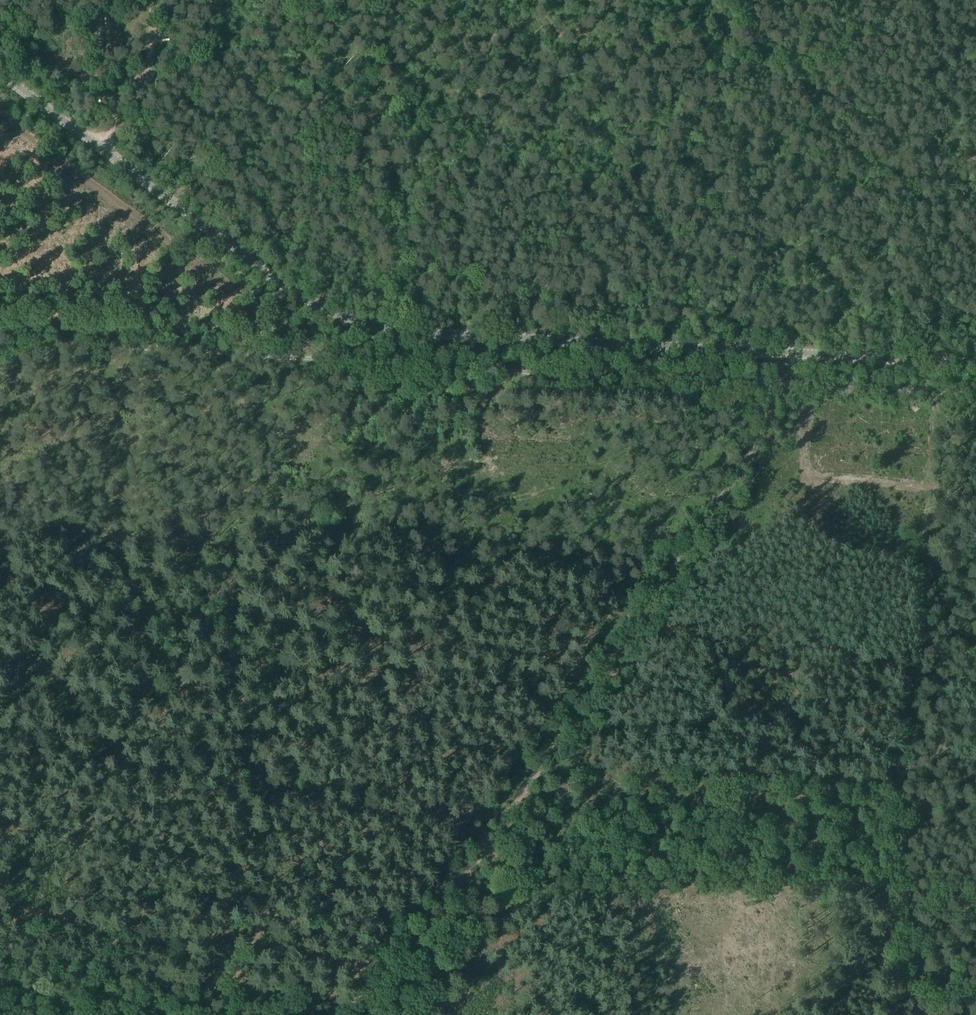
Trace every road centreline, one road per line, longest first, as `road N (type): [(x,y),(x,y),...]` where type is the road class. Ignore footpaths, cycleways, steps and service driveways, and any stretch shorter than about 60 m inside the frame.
road 1 (tertiary): [(975,364),(383,333),(284,289),(0,75)]
road 2 (track): [(496,0),(409,334)]

